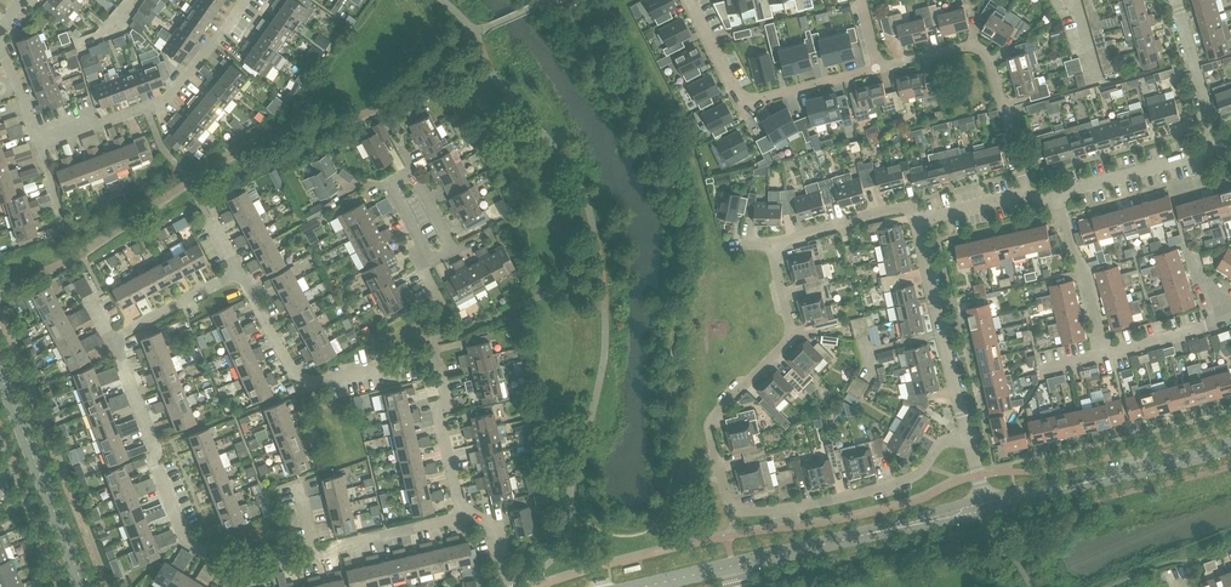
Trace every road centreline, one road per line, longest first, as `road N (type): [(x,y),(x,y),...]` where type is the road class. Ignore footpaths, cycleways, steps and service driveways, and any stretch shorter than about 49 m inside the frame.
road 1 (residential): [(967,435),(942,443),(918,474),(887,485),(805,505),(734,508),(710,425),(790,335),(771,243)]
road 2 (residential): [(313,558),(242,573),(185,539),(114,340)]
road 3 (residential): [(247,0),(167,99),(40,144)]
road 4 (residential): [(1027,192),(983,49),(879,68)]
road 5 (residential): [(691,0),(743,102),(879,68)]
road 6 (residential): [(428,360),(315,382),(295,374),(239,271)]
road 7 (tertiary): [(84,586),(0,374)]
road 8 (residential): [(967,435),(915,220)]
road 9 (tertiary): [(1230,446),(1042,492)]
road 10 (tertiary): [(915,523),(733,566)]
road 11 (residential): [(1056,196),(1219,149)]
road 12 (residential): [(462,515),(438,412),(448,401),(440,367),(428,360)]
road 13 (residential): [(1104,354),(1056,196)]
road 14 (residential): [(771,243),(912,205),(915,220)]
road 15 (residential): [(313,558),(462,515)]
road 16 (residential): [(1219,149),(1177,0)]
road 17 (residential): [(114,340),(239,271)]
road 18 (residential): [(1104,354),(1205,326),(1225,311)]

